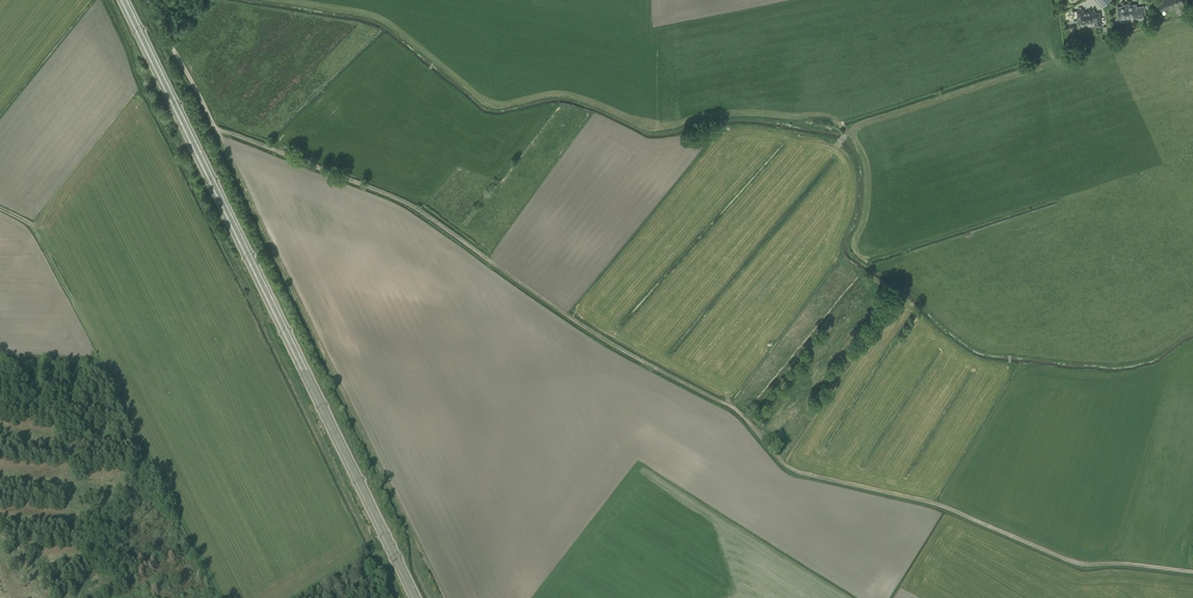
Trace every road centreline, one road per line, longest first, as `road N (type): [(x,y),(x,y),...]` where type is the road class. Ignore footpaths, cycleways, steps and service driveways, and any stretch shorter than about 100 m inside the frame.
road 1 (track): [(1192,572),(1068,560),(939,504),(785,465),(732,407),(571,318),(405,202),(217,130),(151,0)]

